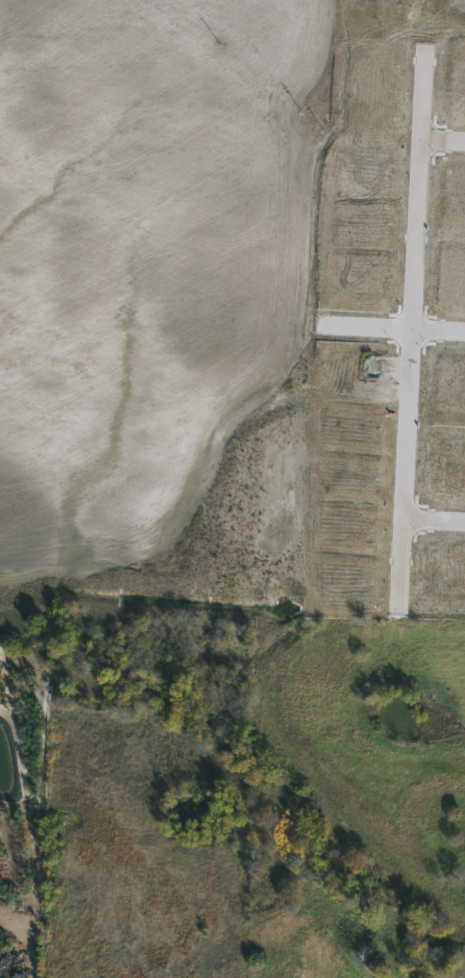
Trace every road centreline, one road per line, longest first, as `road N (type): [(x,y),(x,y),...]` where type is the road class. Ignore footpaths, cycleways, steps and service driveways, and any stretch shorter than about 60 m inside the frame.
road 1 (residential): [(399,619),(428,47)]
road 2 (residential): [(464,333),(321,328)]

